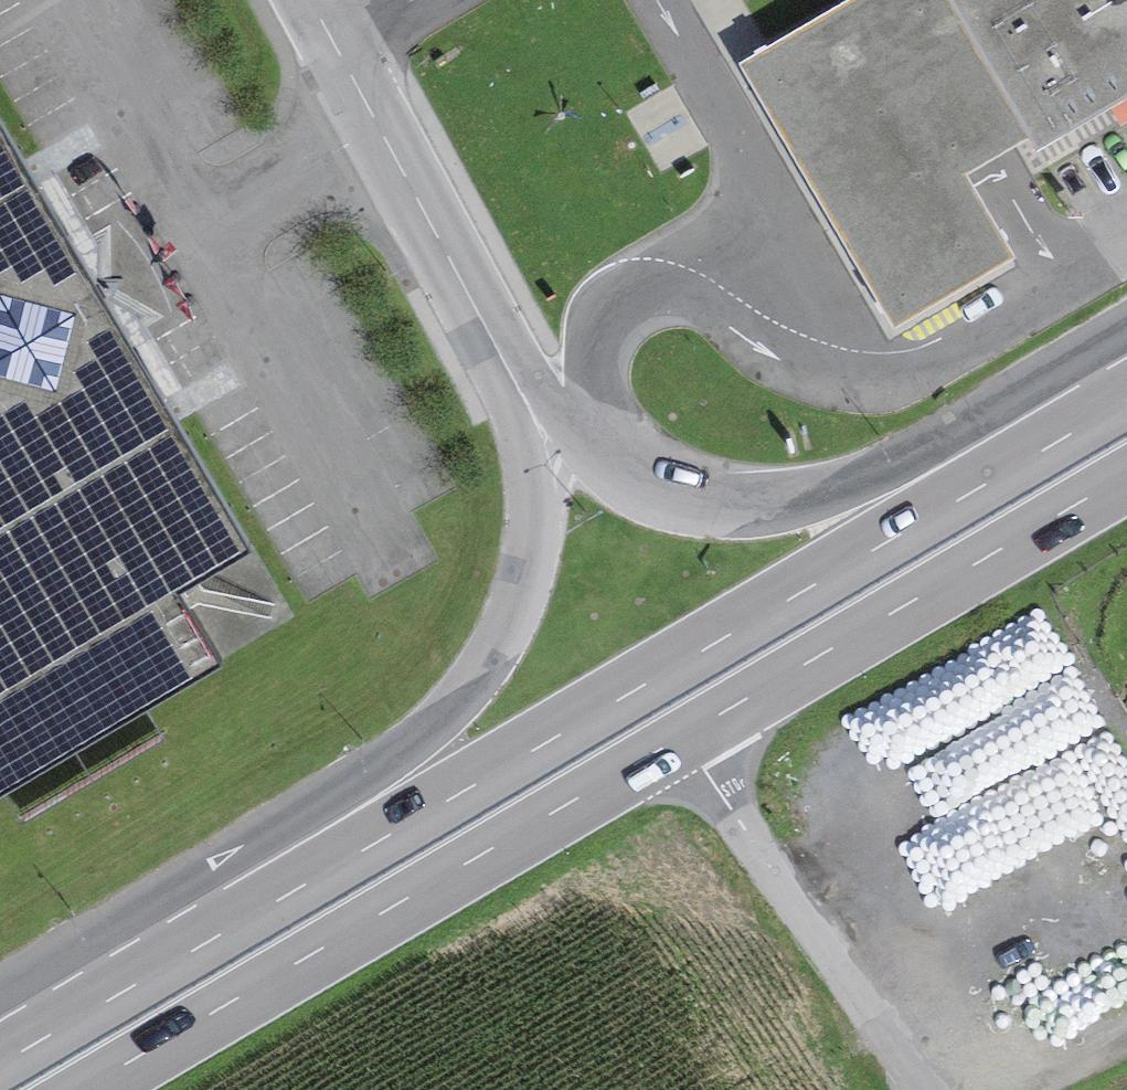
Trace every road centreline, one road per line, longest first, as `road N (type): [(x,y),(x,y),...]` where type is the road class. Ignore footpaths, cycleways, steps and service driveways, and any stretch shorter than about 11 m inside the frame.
road 1 (primary): [(1126,397),(651,681),(87,1002)]
road 2 (unclassified): [(446,251),(505,399),(529,488),(532,544),(504,636),(440,722),(398,756),(134,915),(87,1002)]
road 3 (unclassified): [(1126,327),(836,487),(778,503),(698,506),(608,469),(577,438),(446,251)]
road 4 (primary): [(92,1089),(690,740)]
road 5 (primary): [(690,740),(1126,480)]
road 6 (unclassified): [(928,1089),(690,740)]
road 7 (unclassified): [(309,0),(446,251)]

